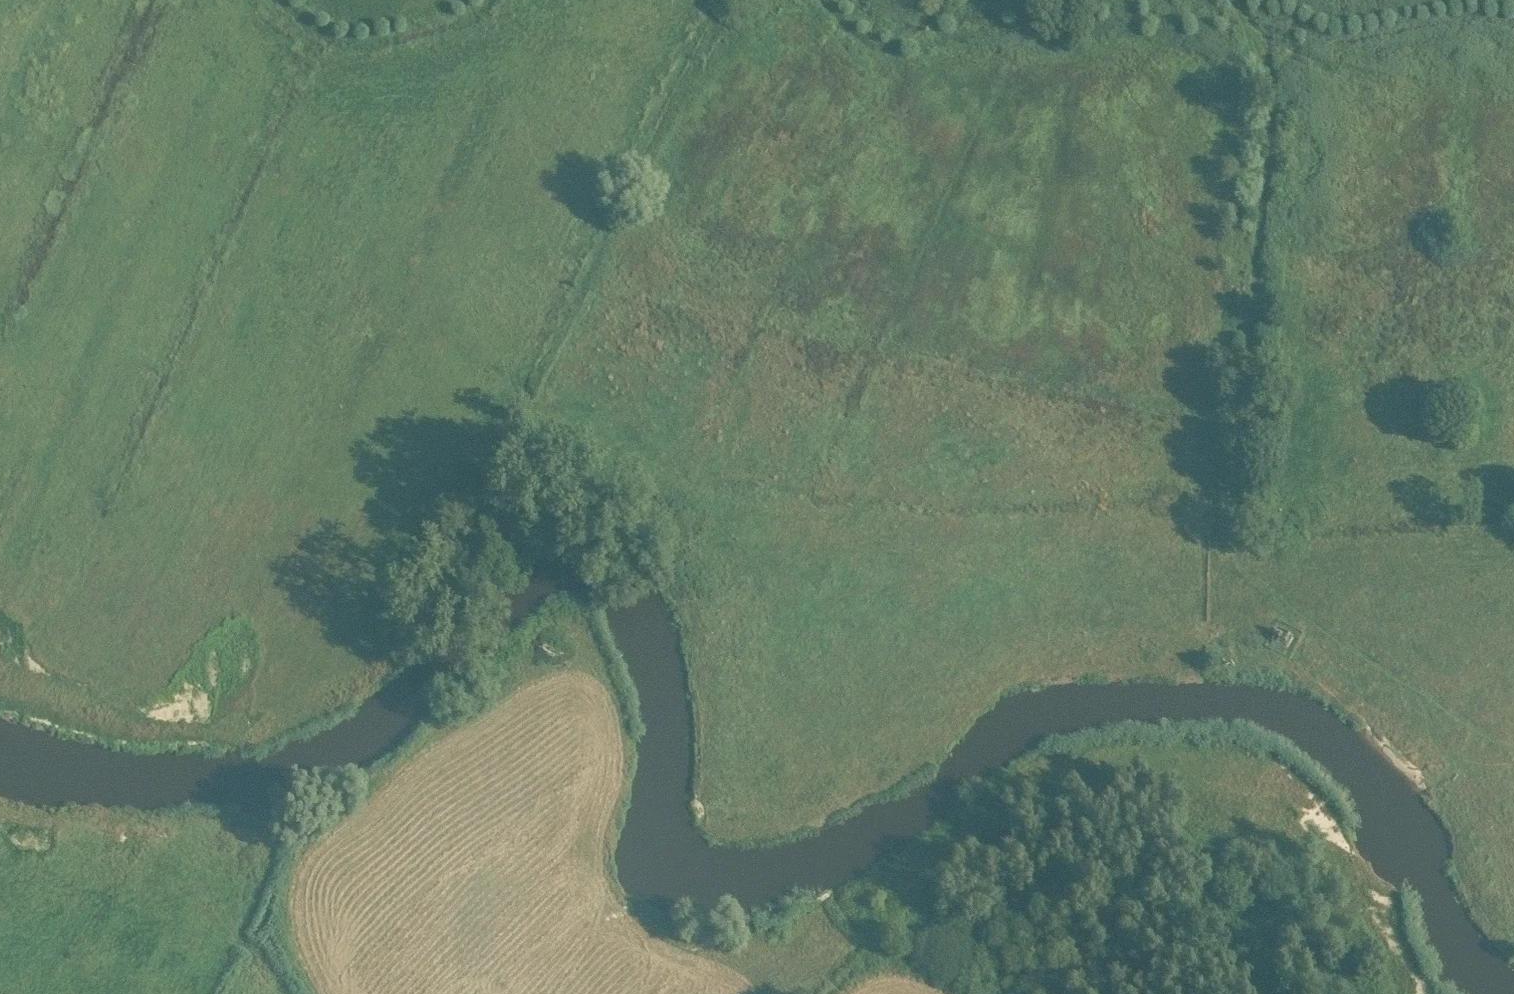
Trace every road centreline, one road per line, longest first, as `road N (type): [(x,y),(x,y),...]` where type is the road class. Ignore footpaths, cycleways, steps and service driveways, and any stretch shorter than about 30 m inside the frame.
road 1 (track): [(1221,540),(1277,75),(1241,0)]

